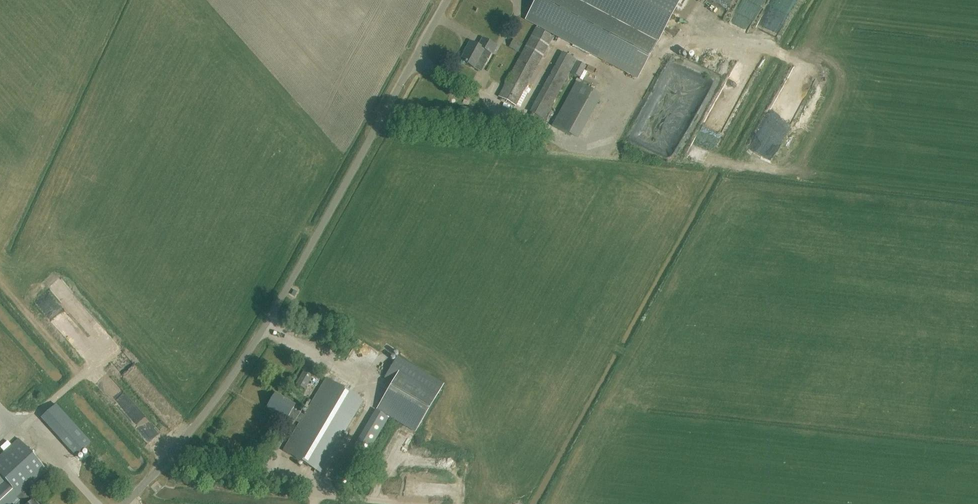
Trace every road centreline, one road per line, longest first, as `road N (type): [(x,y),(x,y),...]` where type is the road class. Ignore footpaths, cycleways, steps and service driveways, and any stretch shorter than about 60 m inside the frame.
road 1 (unclassified): [(124,503),(188,434),(261,333),(447,0)]

